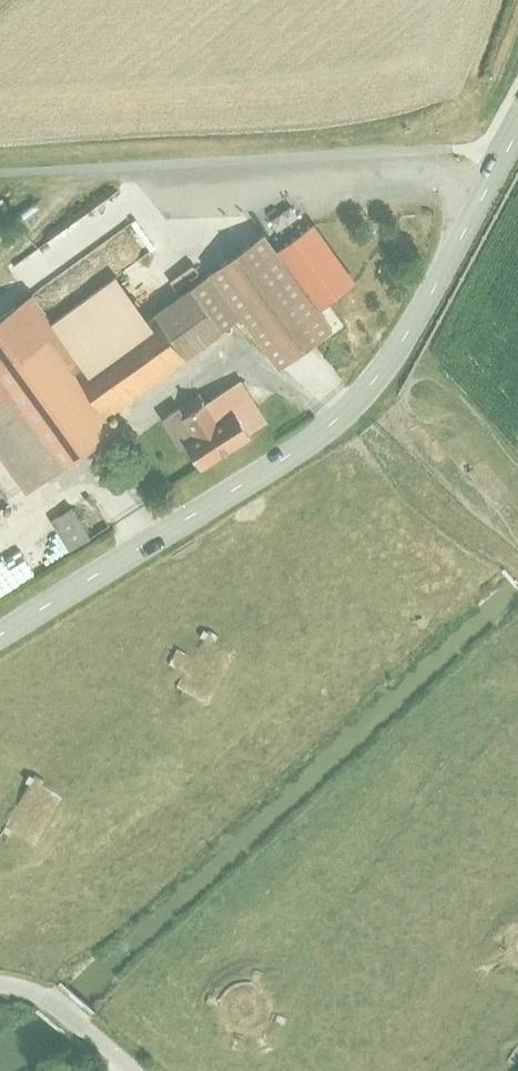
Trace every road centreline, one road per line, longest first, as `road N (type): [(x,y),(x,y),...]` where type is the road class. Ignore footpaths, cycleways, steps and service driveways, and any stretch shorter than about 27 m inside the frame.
road 1 (tertiary): [(0,633),(333,423),(419,322),(462,239)]
road 2 (unclassified): [(0,982),(43,992),(136,1070)]
road 3 (tertiary): [(517,131),(462,239)]

